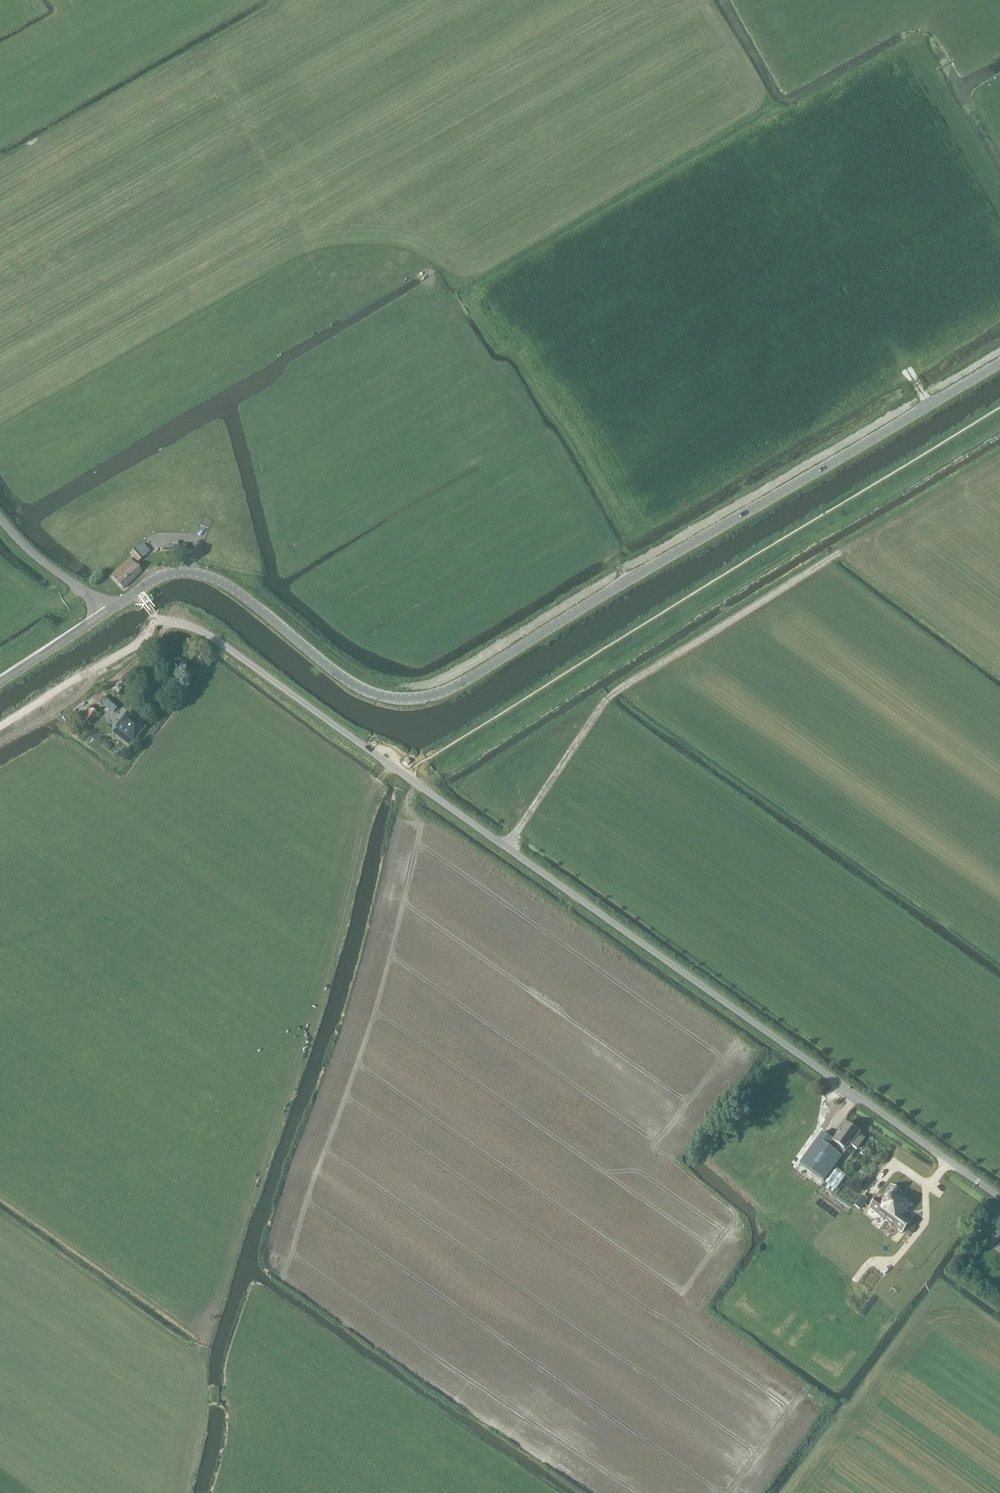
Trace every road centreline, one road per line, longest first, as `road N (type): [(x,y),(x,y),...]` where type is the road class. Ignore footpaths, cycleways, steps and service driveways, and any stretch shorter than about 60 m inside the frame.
road 1 (unclassified): [(999,1198),(226,645),(156,616)]
road 2 (unclassified): [(137,592),(169,574),(206,575),(361,689),(397,699),(434,697),(999,363)]
road 3 (unclassified): [(109,612),(0,517)]
road 4 (unclassified): [(0,683),(109,612)]

